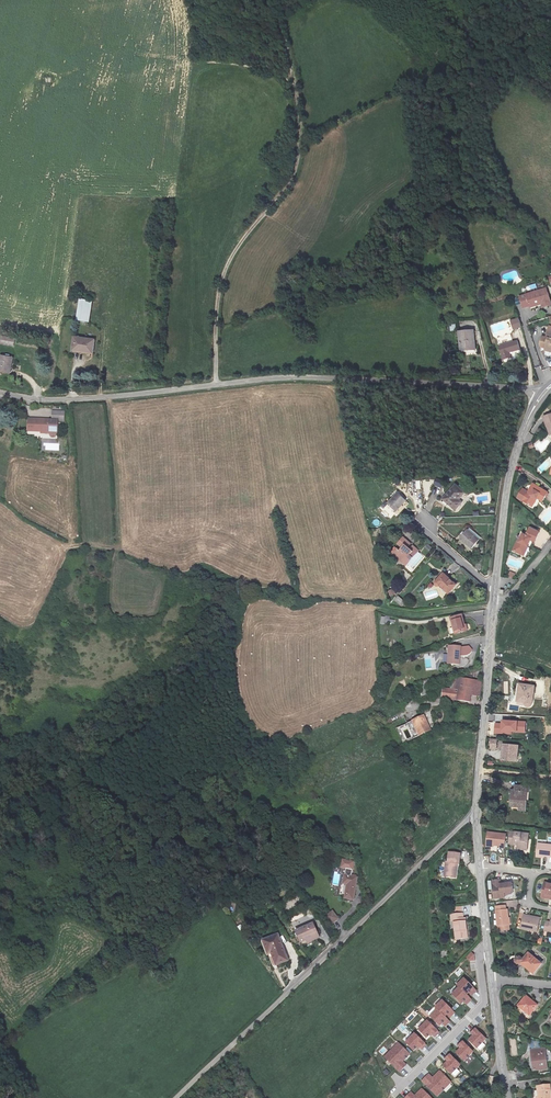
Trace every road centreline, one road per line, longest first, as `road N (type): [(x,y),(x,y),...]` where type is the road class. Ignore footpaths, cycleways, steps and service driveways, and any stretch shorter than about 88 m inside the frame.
road 1 (unclassified): [(541,396),(310,377),(67,399),(0,392)]
road 2 (unclassified): [(477,814),(177,1097)]
road 3 (track): [(216,385),(225,271),(292,181),(299,154),(295,84),(274,0)]
road 4 (unclassified): [(493,605),(477,814)]
road 5 (unclassified): [(541,396),(509,477),(495,586)]
road 6 (residential): [(397,1092),(483,1005),(479,957),(488,953)]

